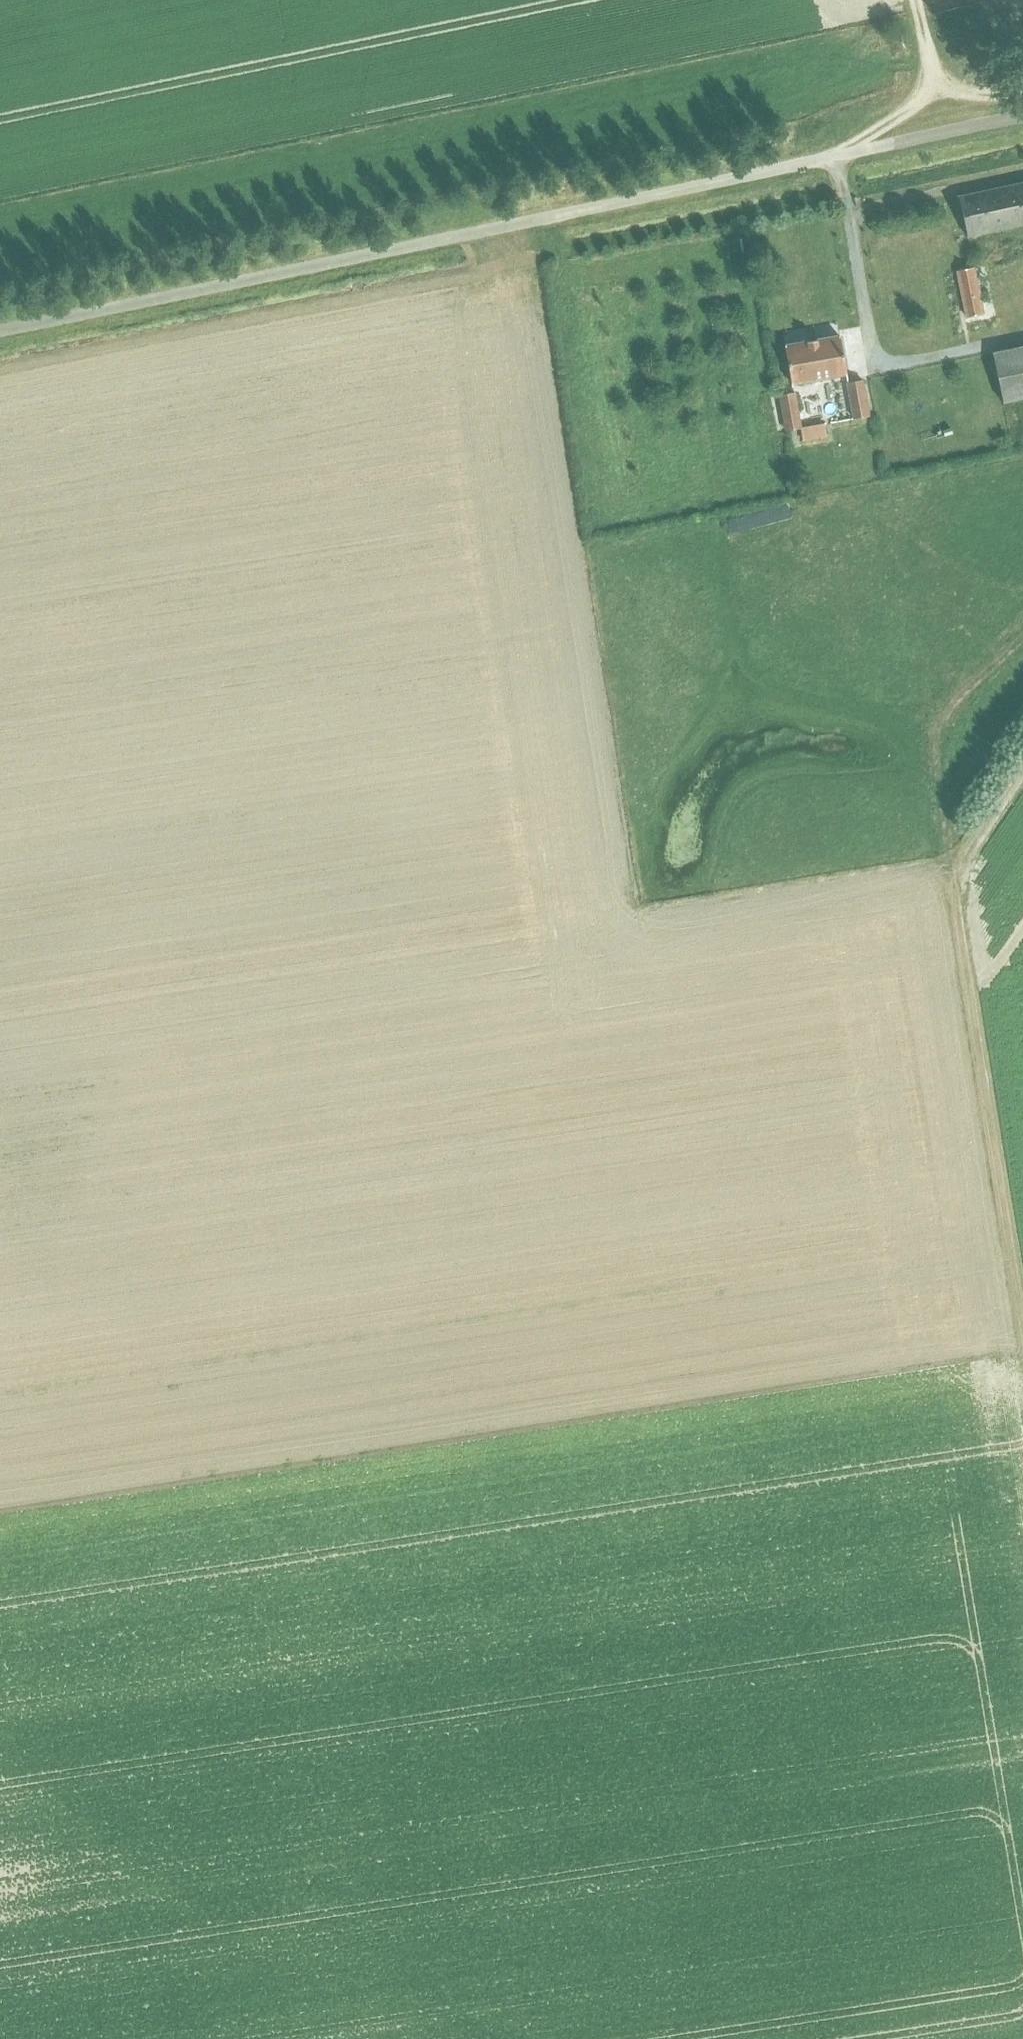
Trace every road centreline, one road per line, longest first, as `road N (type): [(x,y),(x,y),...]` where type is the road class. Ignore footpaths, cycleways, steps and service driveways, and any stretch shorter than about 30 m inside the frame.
road 1 (unclassified): [(0,337),(854,151)]
road 2 (track): [(854,151),(1022,116)]

